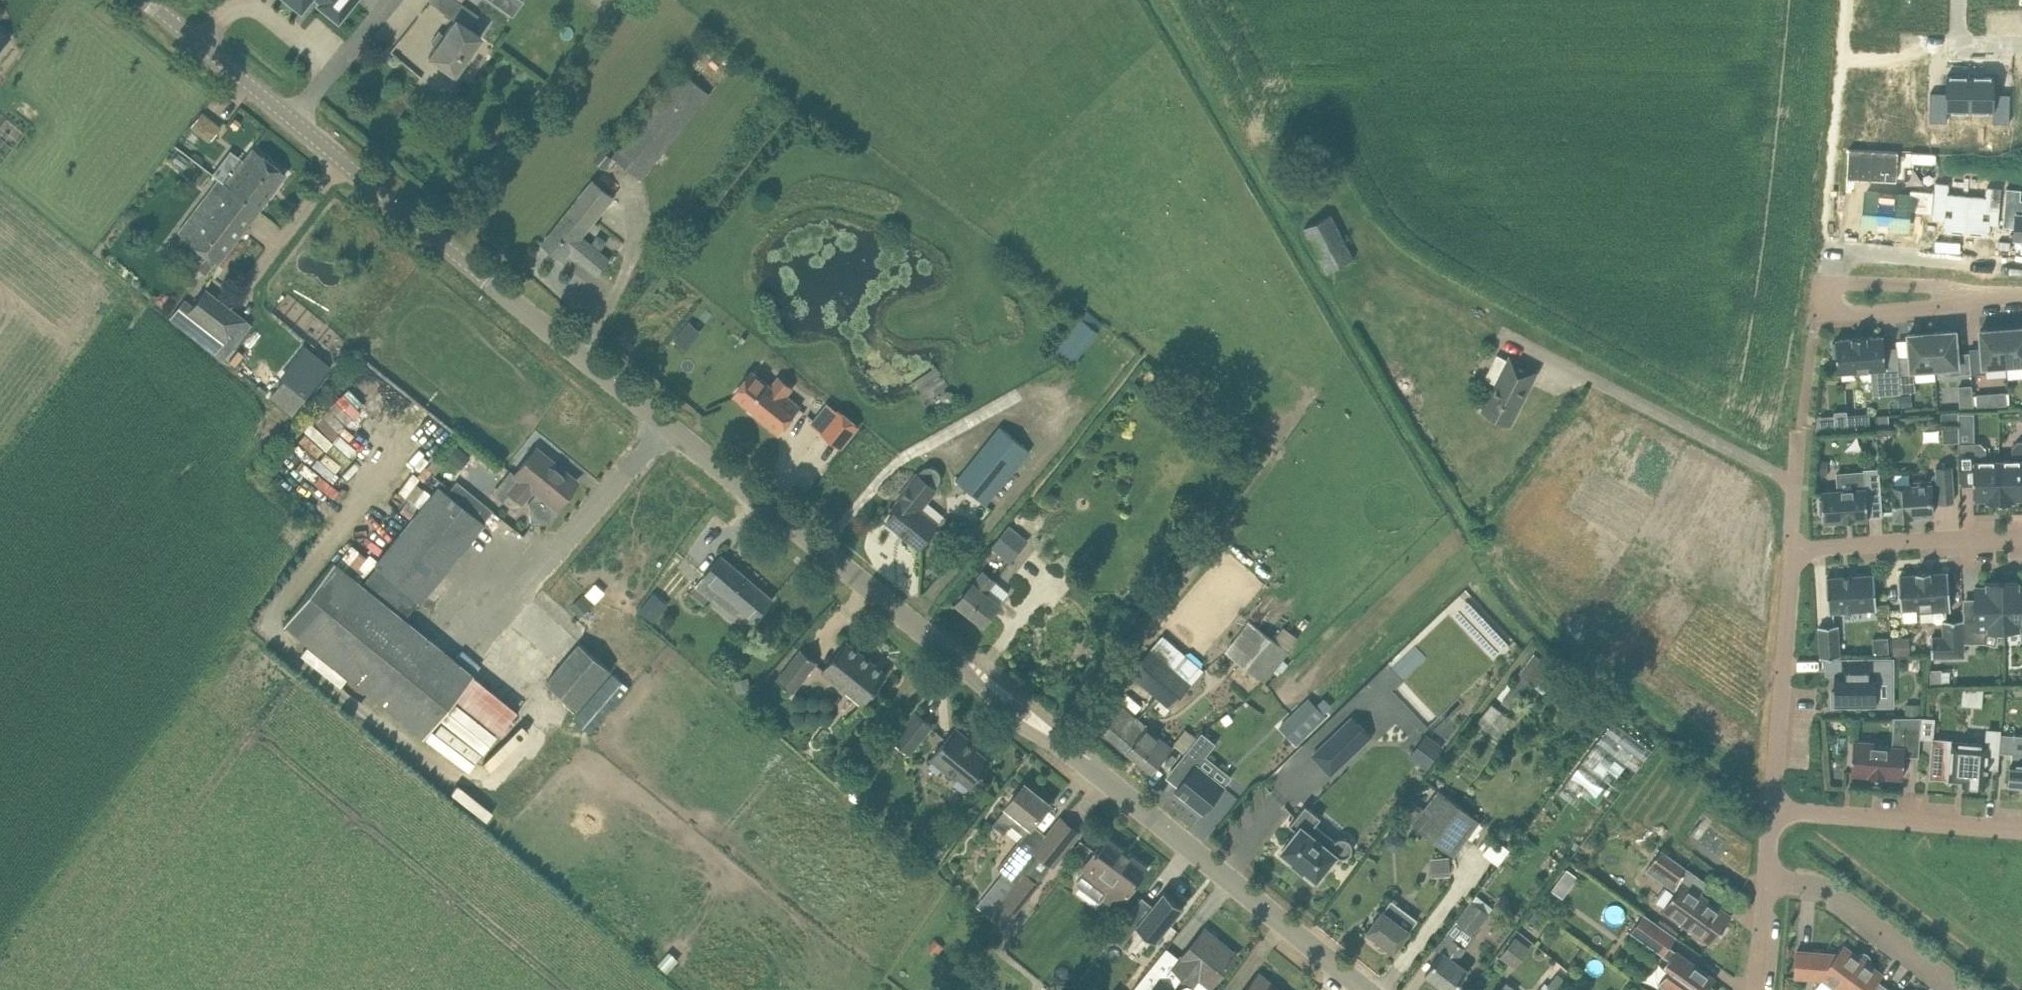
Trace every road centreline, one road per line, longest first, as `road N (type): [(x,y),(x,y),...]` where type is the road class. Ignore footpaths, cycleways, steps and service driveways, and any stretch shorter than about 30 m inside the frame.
road 1 (tertiary): [(1364,989),(154,0)]
road 2 (residential): [(1798,552),(1778,816)]
road 3 (residential): [(1778,816),(2021,833)]
road 4 (residential): [(2021,537),(1798,552)]
road 5 (residential): [(1772,884),(1816,892),(1956,989)]
road 6 (residential): [(1979,292),(1824,285),(1820,318)]
road 7 (residential): [(1820,318),(1979,292)]

